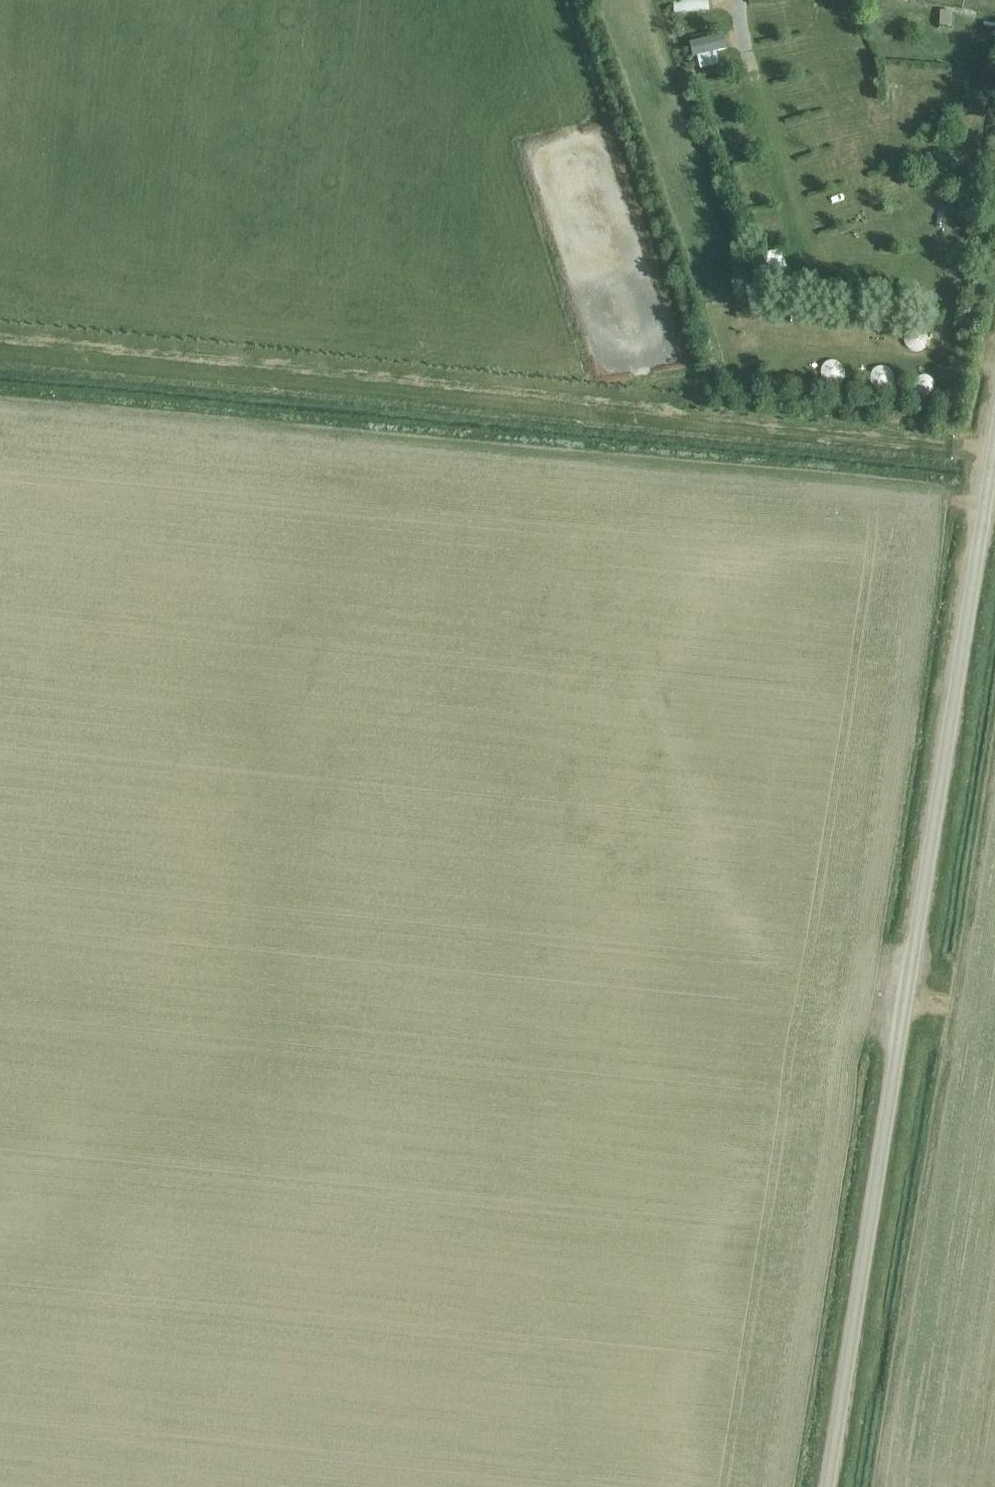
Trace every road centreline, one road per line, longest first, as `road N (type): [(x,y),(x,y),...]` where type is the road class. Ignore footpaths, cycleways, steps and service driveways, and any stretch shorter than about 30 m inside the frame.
road 1 (unclassified): [(823,1486),(994,387)]

